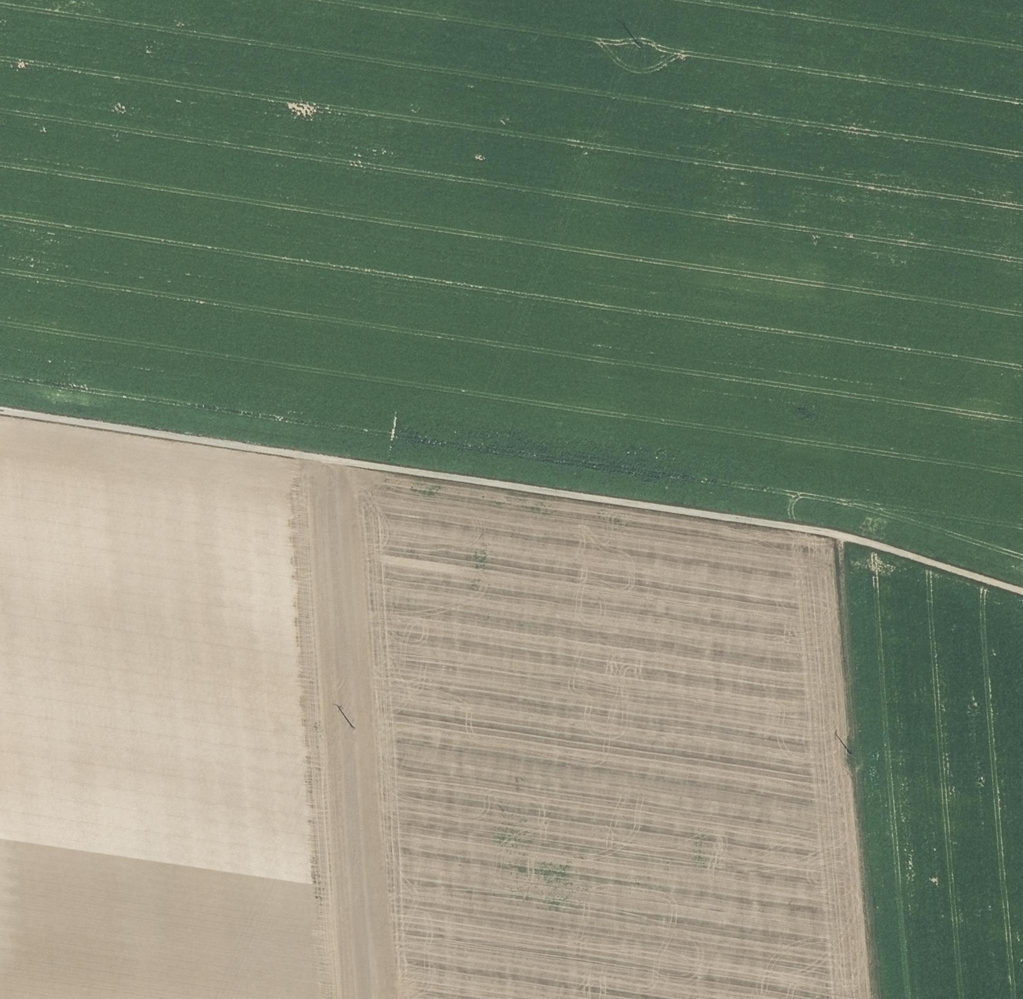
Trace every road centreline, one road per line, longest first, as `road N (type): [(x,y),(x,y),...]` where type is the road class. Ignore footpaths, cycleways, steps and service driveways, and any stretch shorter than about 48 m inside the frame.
road 1 (track): [(1022,593),(837,537),(0,416)]
road 2 (track): [(368,998),(331,462)]
road 3 (track): [(876,998),(837,537)]

